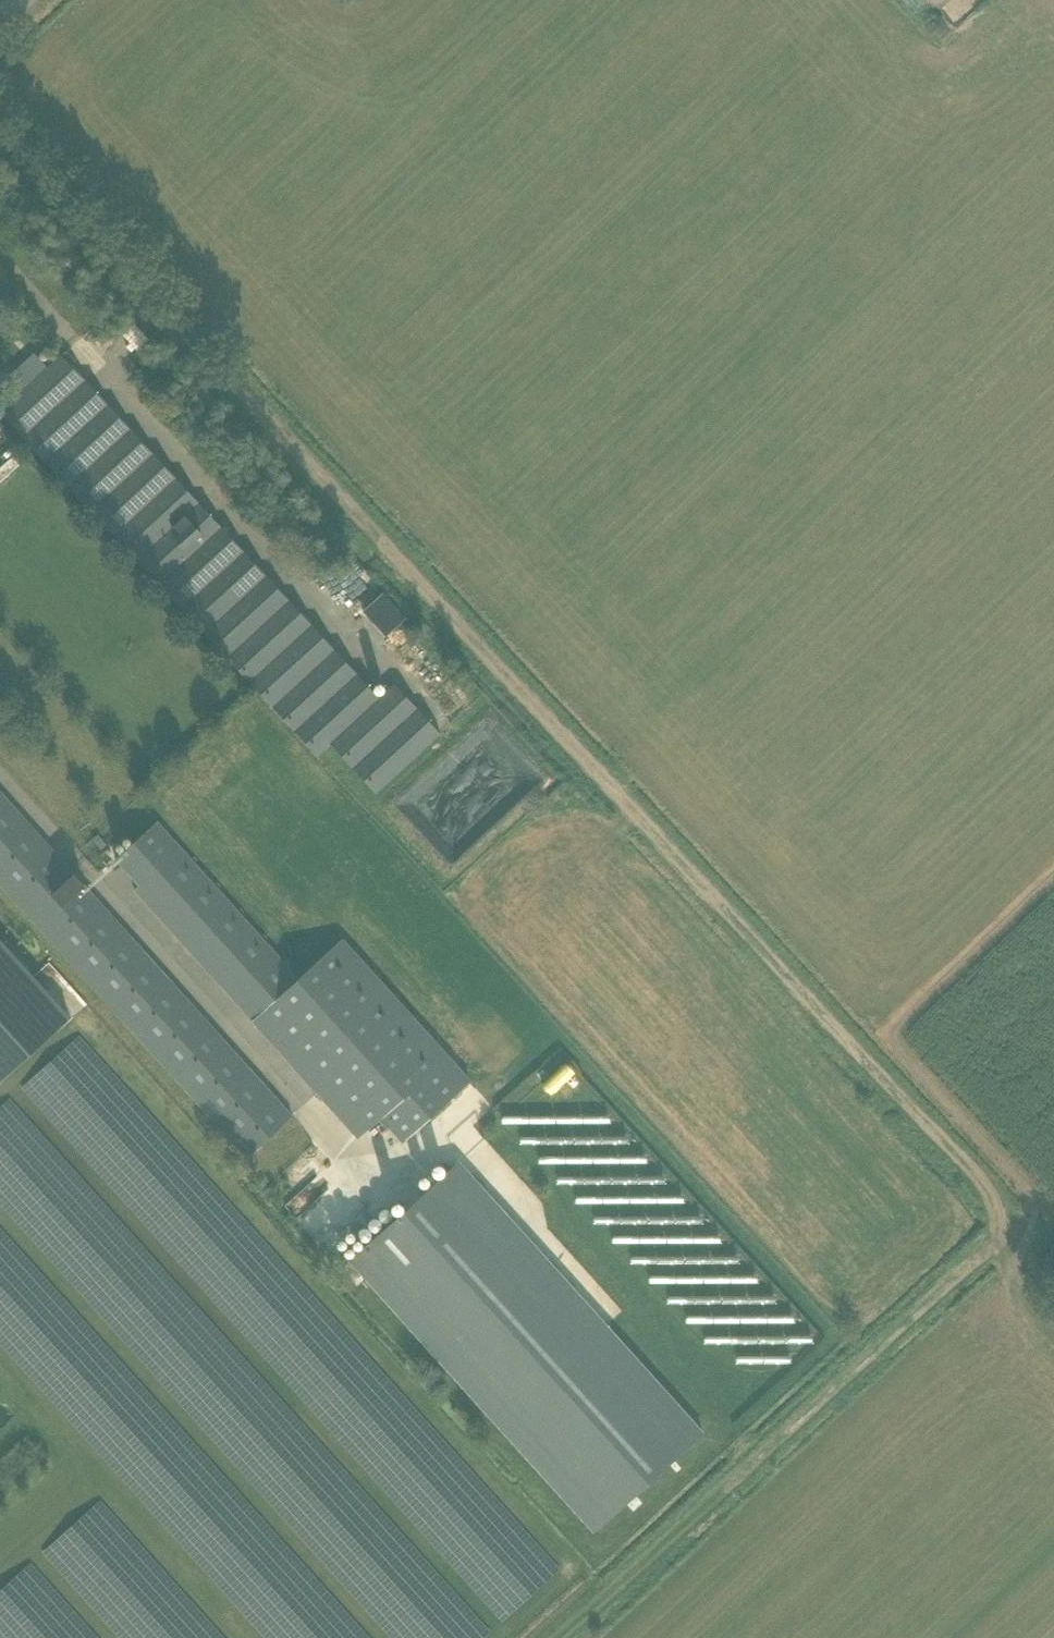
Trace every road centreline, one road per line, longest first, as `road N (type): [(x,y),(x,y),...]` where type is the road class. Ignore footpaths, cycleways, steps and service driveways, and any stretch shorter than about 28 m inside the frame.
road 1 (track): [(0,118),(382,547),(989,1193),(988,1241),(563,1637)]

